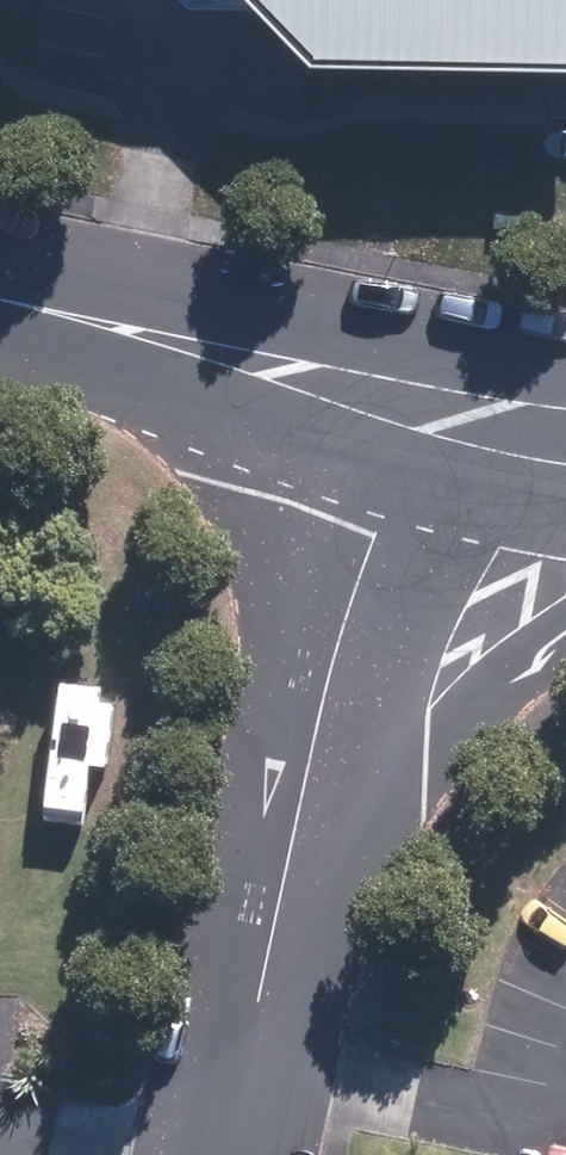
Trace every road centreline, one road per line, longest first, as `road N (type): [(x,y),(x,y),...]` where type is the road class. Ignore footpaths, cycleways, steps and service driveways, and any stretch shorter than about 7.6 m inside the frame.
road 1 (residential): [(302,881),(351,680),(448,423)]
road 2 (residential): [(448,423),(0,301)]
road 3 (residential): [(565,643),(428,749),(302,881)]
road 4 (residential): [(228,1154),(302,881)]

